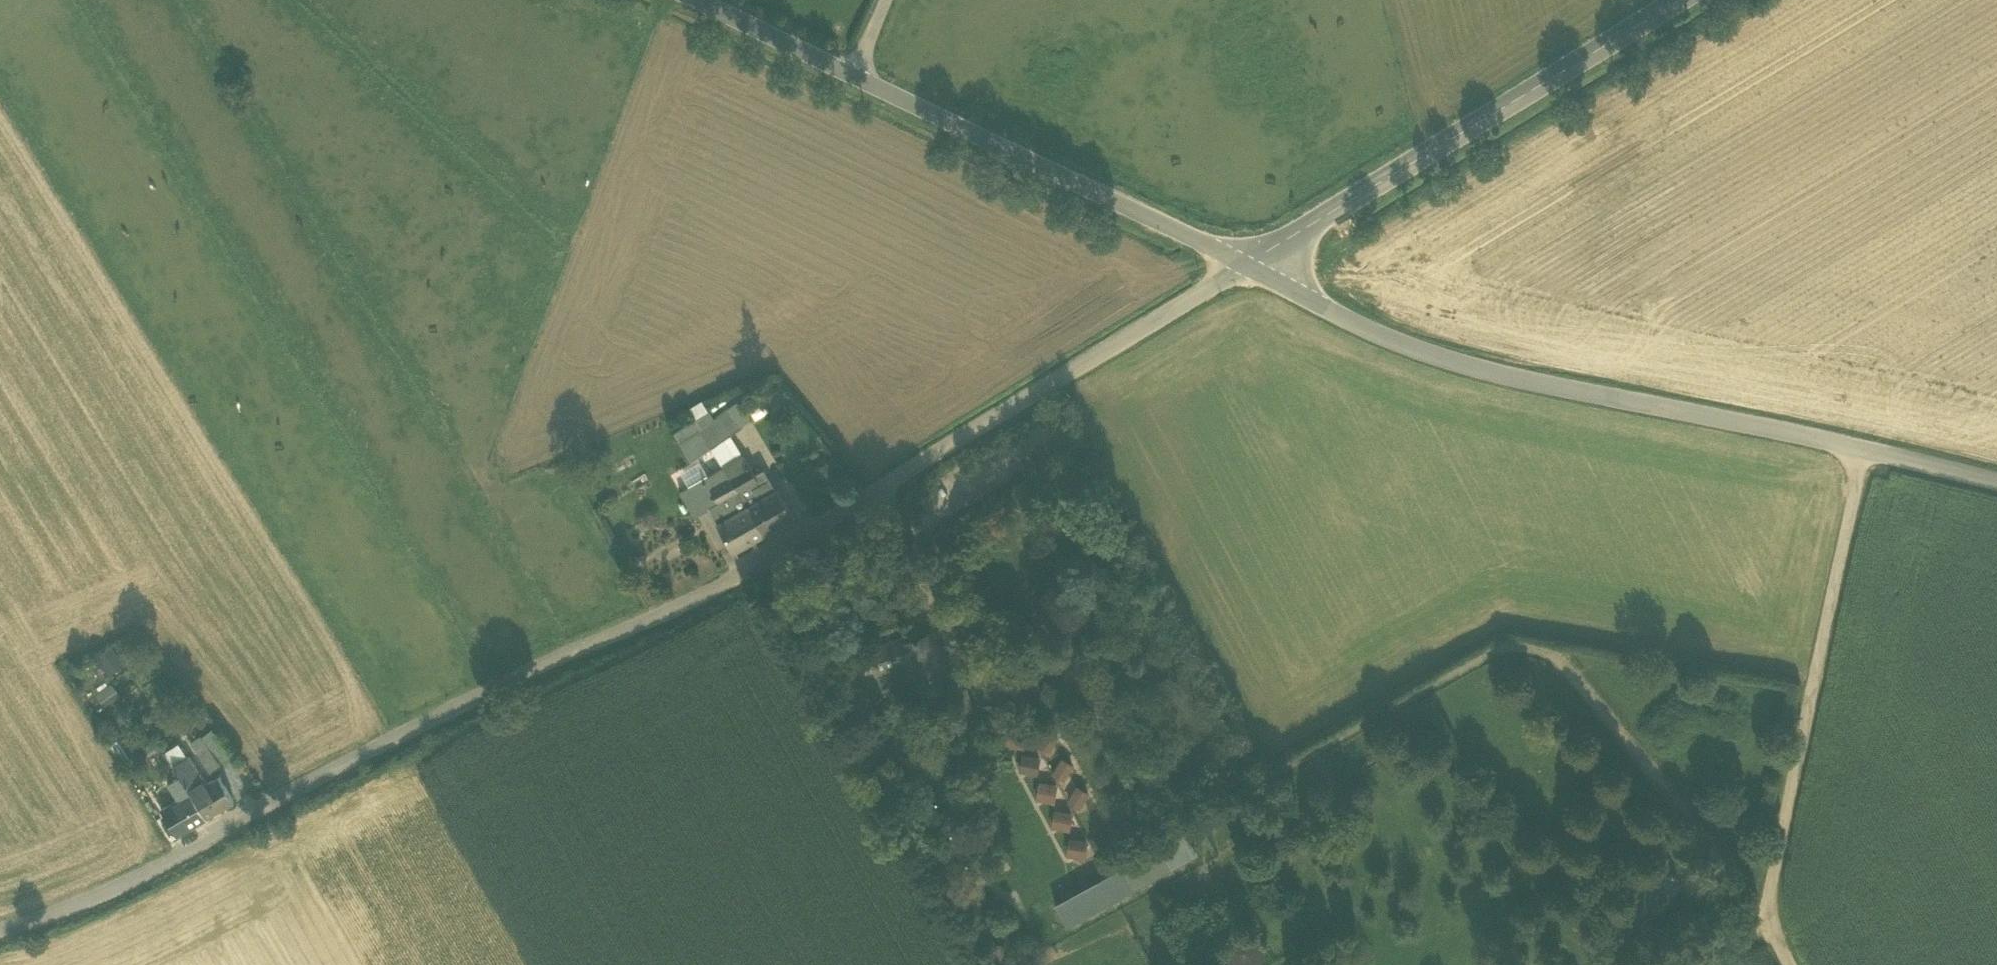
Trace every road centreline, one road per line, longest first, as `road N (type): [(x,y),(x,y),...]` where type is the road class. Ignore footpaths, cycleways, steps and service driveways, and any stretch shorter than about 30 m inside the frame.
road 1 (residential): [(0,932),(77,906),(719,585),(1248,264)]
road 2 (residential): [(1996,482),(1490,372),(1366,328),(1248,264)]
road 3 (tertiary): [(1248,264),(696,0)]
road 4 (tertiary): [(1248,264),(1676,0)]
road 5 (track): [(1767,919),(1862,448)]

